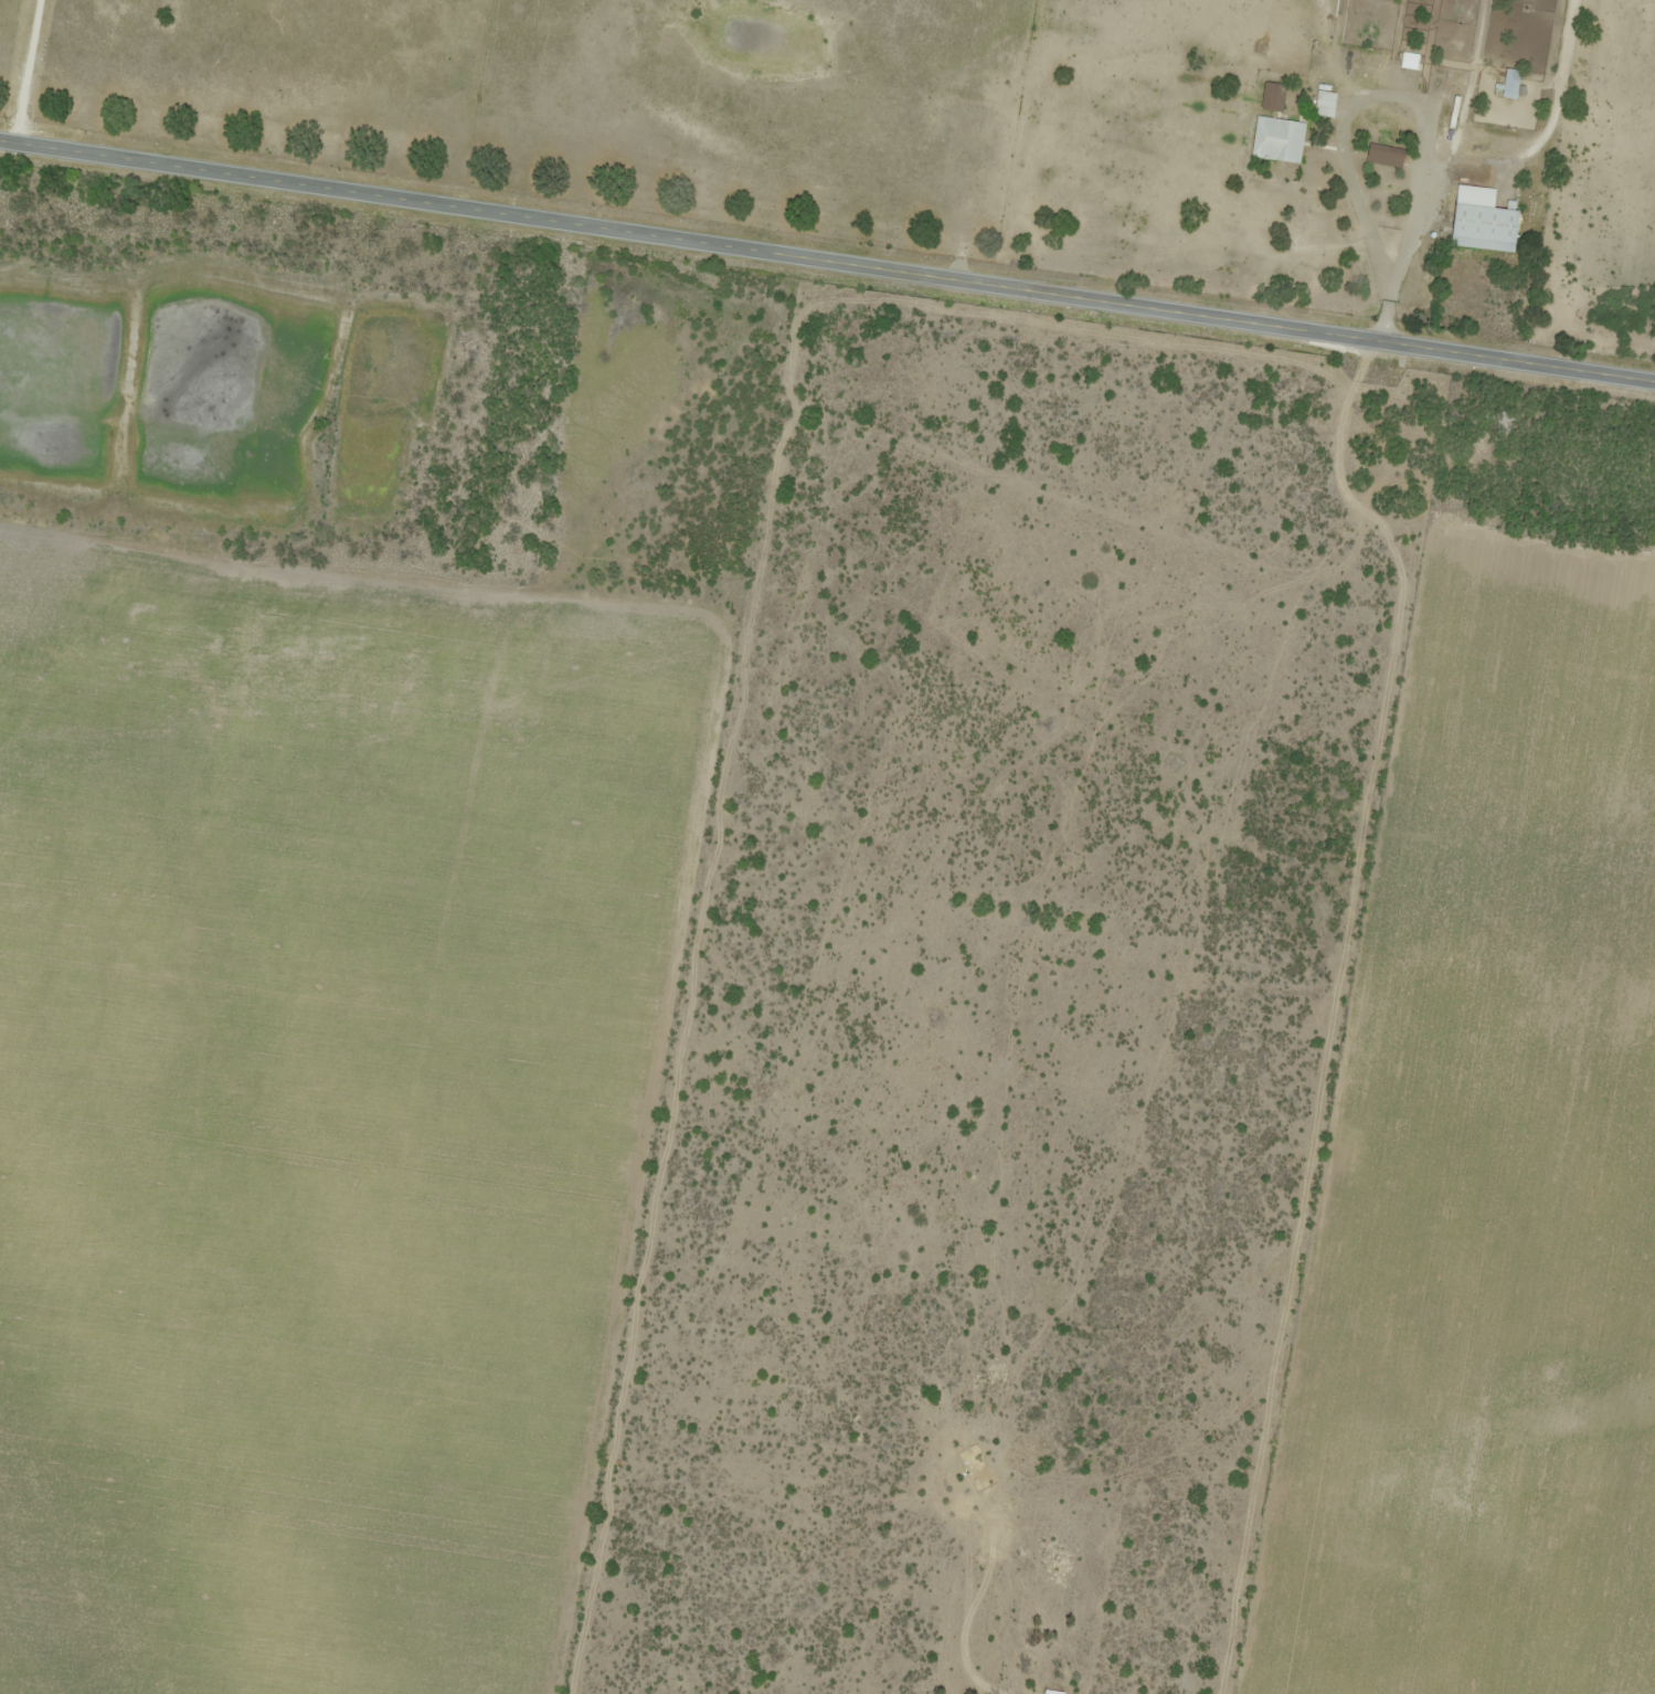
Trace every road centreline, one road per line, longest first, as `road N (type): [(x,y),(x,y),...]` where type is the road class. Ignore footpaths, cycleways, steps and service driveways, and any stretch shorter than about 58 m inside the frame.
road 1 (secondary): [(1654,386),(0,145)]
road 2 (residential): [(1378,346),(1394,198),(1457,108),(1530,82),(1573,0)]

